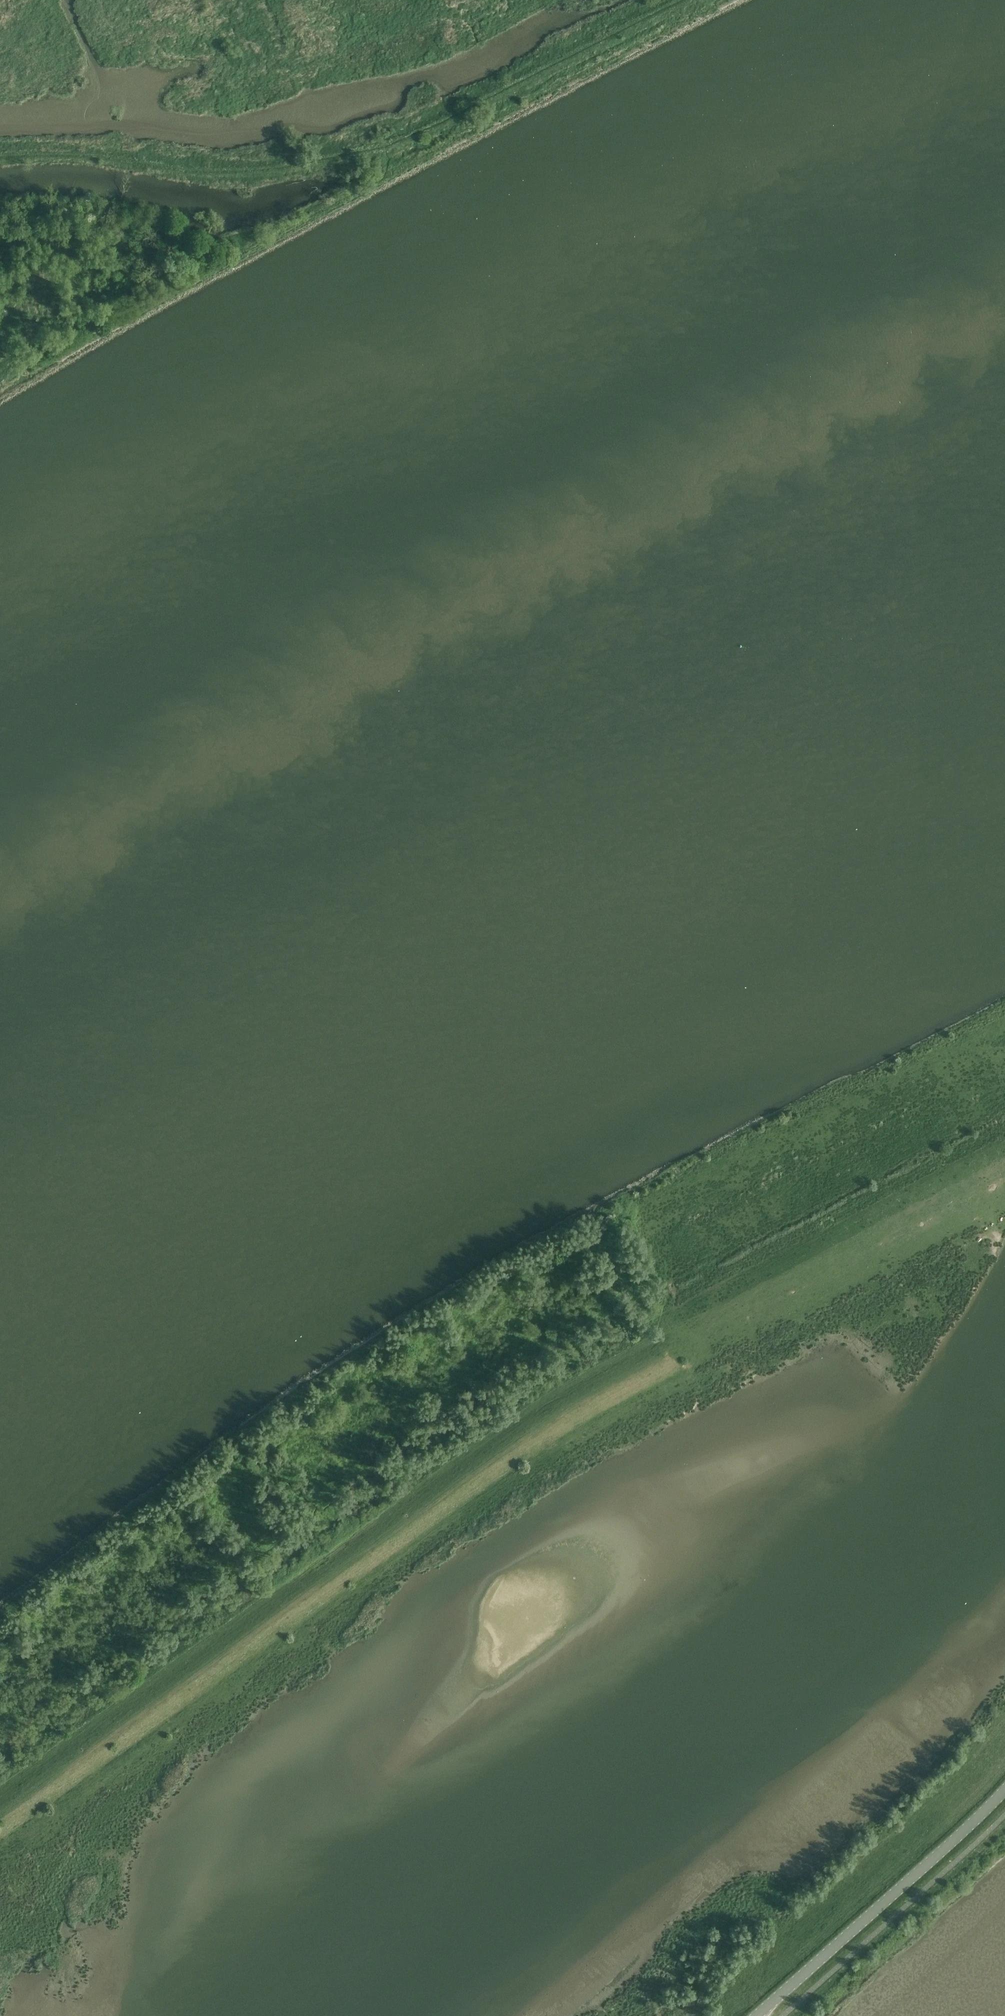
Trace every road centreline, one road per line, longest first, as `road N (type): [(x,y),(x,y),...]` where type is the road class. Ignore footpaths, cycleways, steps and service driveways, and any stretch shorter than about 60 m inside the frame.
road 1 (secondary): [(758,2015),(1004,1794)]

